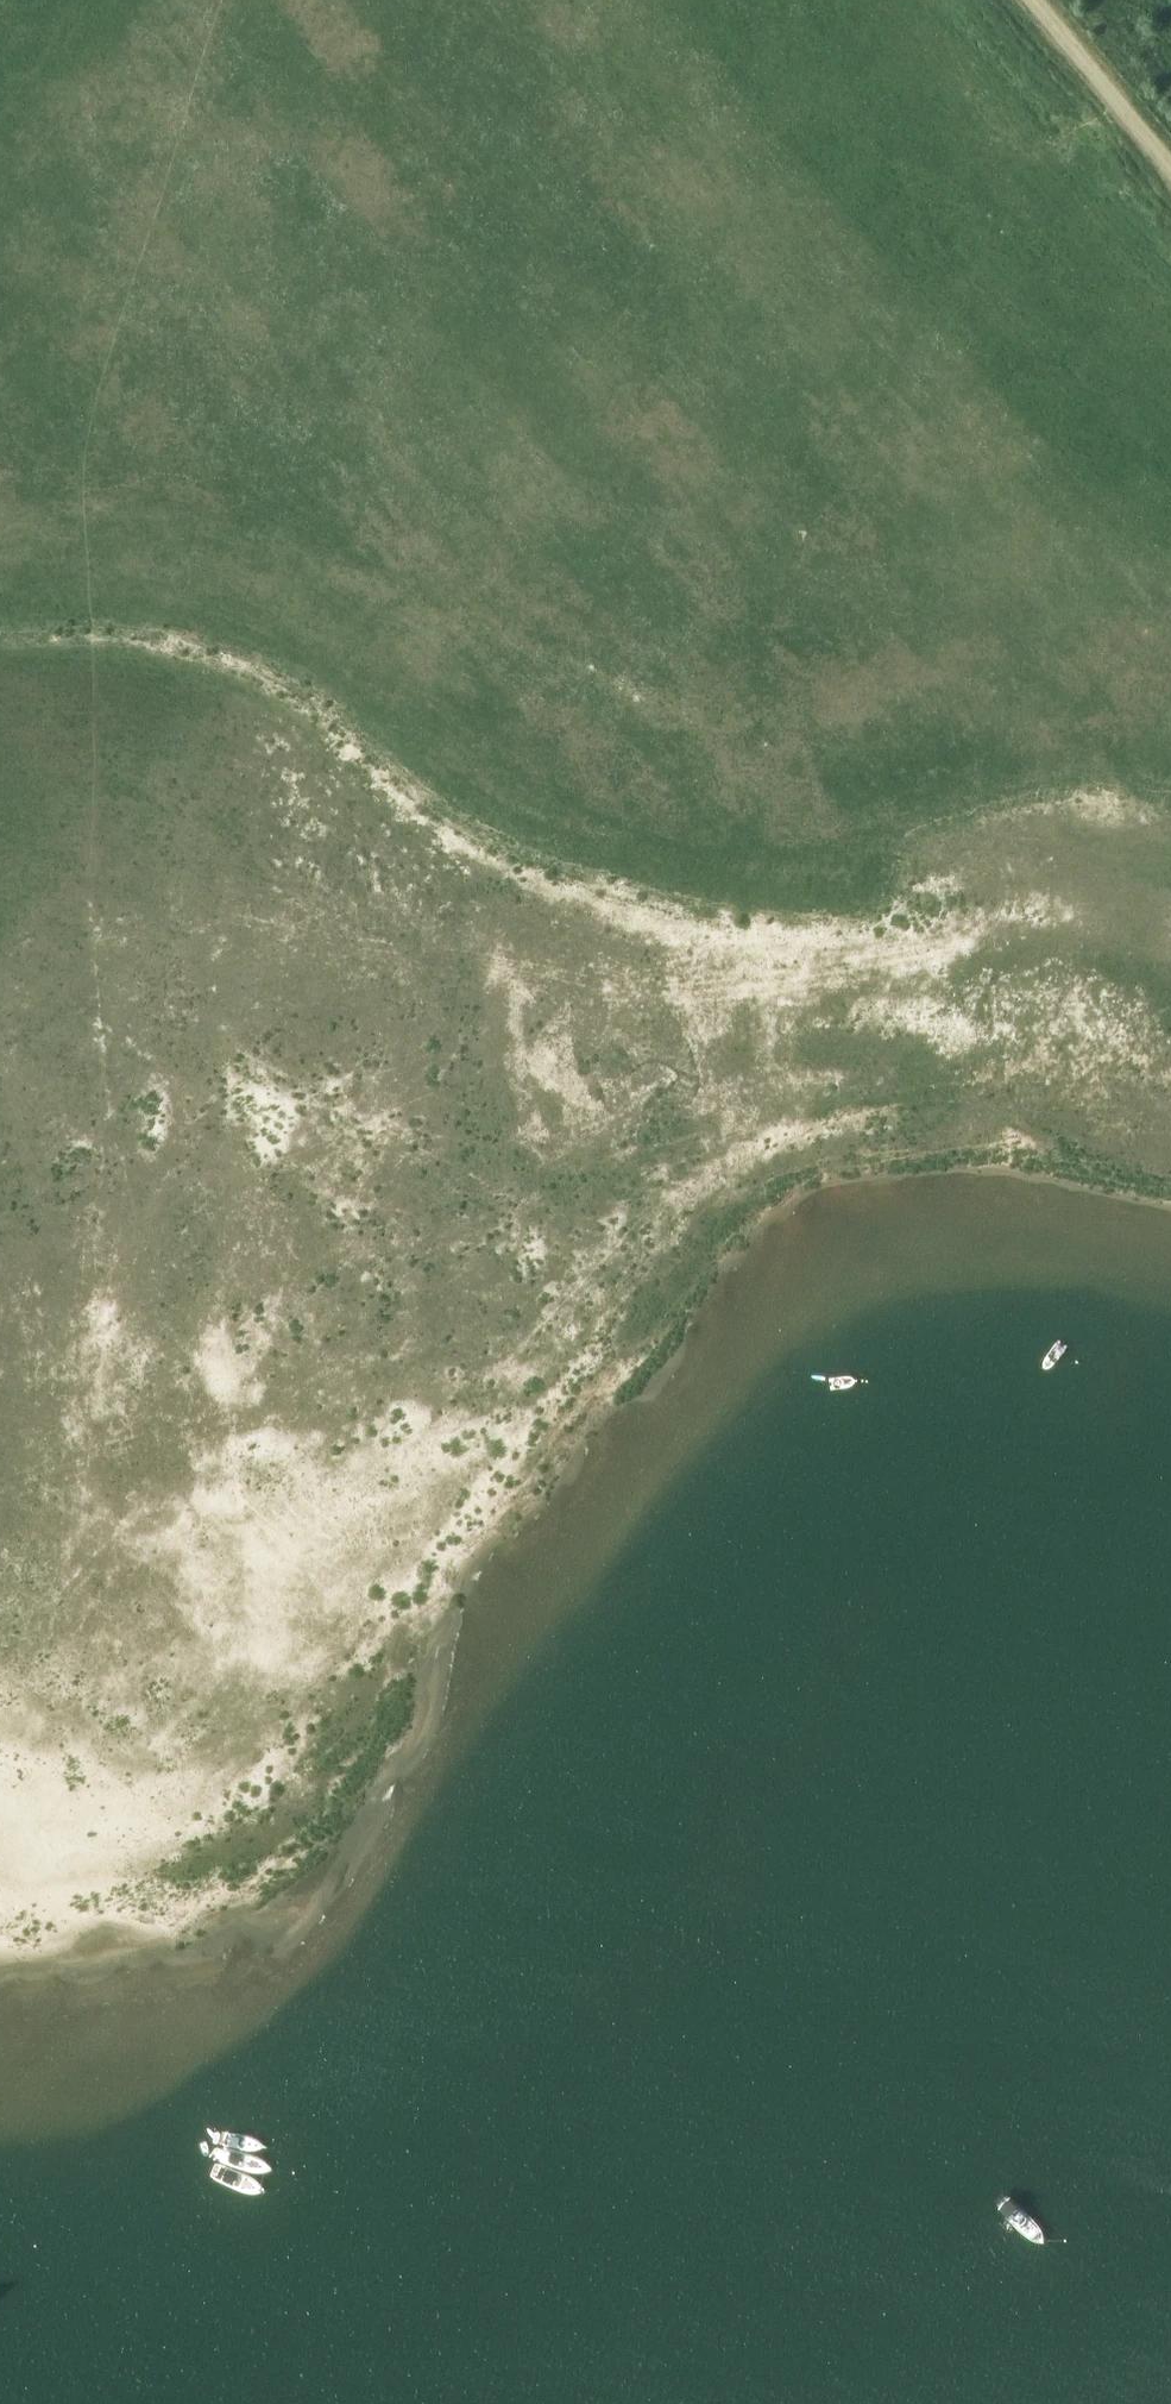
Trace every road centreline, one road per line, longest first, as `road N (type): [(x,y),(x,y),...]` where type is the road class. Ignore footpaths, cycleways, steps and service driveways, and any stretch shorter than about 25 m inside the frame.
road 1 (track): [(1031,0),(1170,175)]

